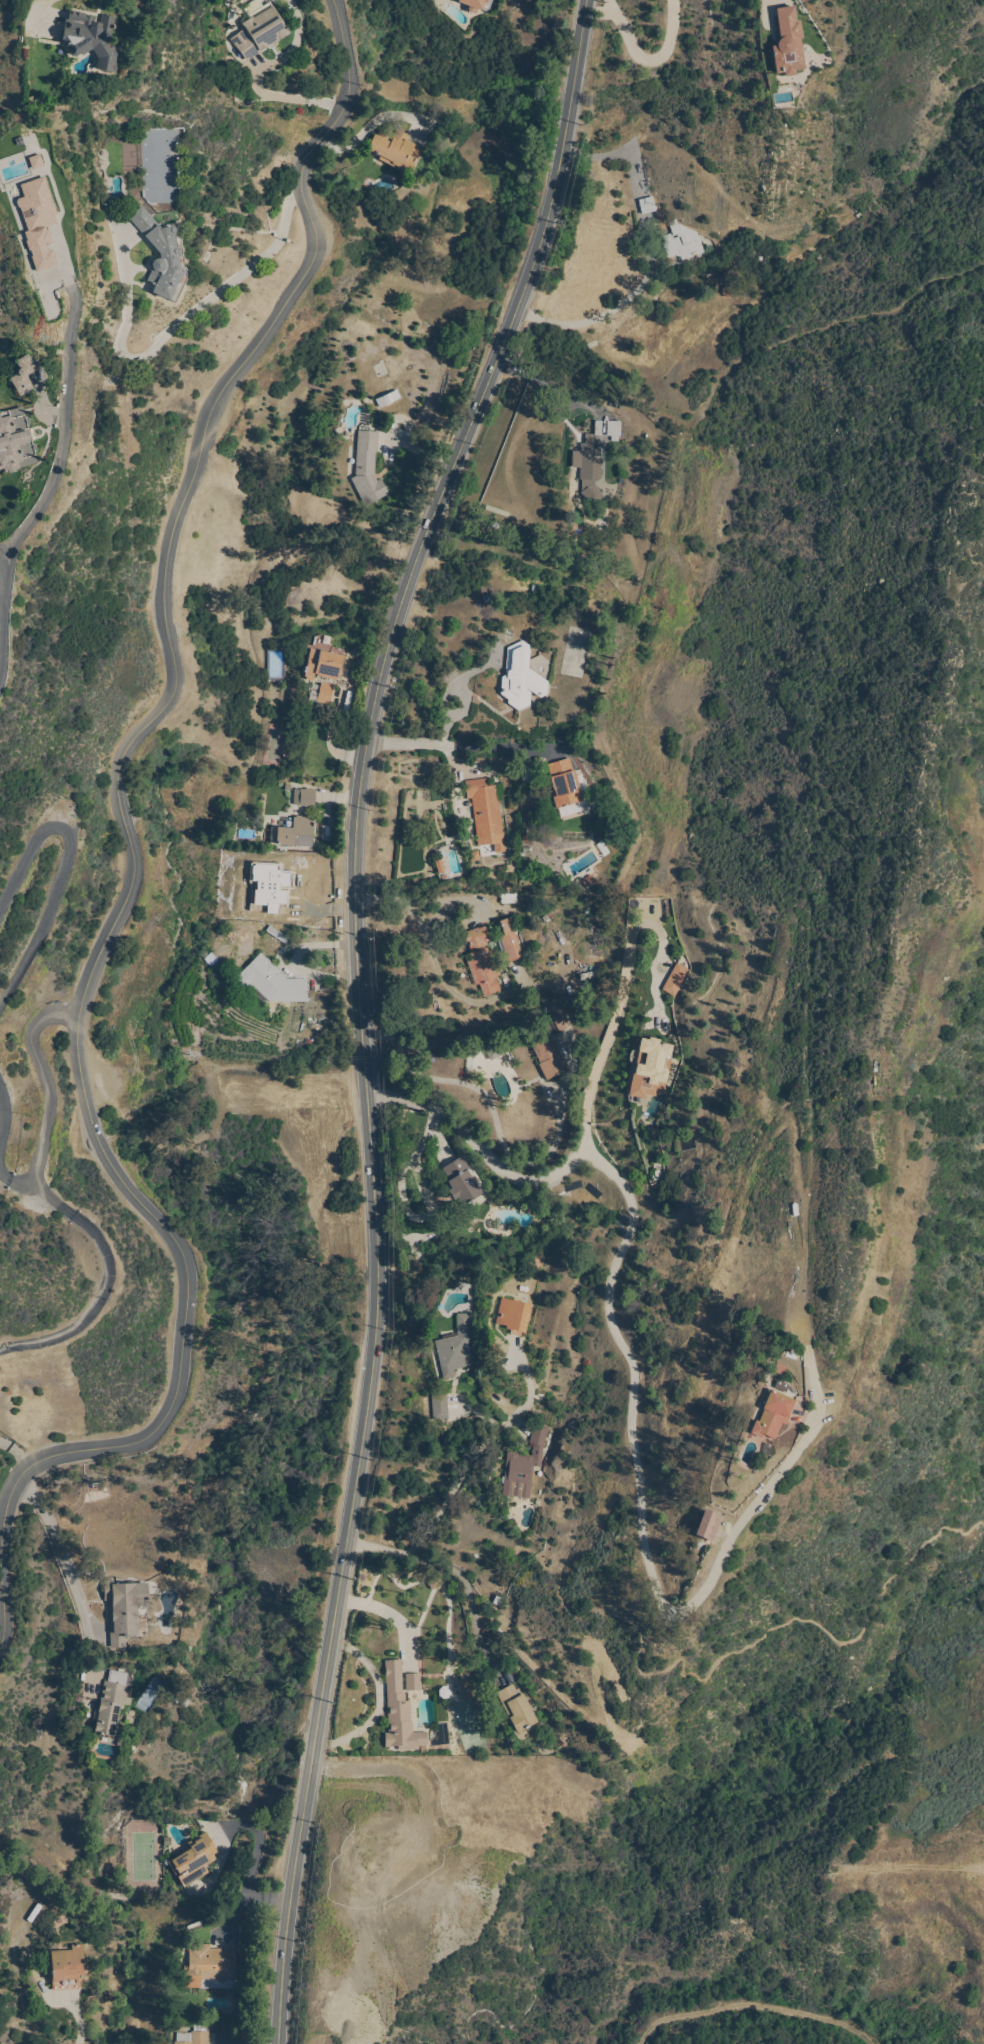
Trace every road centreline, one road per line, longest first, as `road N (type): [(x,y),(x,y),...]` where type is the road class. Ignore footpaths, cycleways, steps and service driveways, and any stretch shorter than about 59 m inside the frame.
road 1 (tertiary): [(0,1655),(3,1553),(19,1485),(56,1458),(145,1443),(179,1391),(186,1256),(96,1136),(82,1014),(136,876),(122,768),(178,691),(167,589),(179,520),(215,413),(314,261),(306,165),(349,105),(334,0)]
road 2 (secondary): [(364,1087),(356,809),(370,728),(410,583),(545,229),(569,112)]
road 3 (secondary): [(277,2043),(288,1911),(349,1543),(376,1319),(377,1190),(364,1087)]
road 4 (residential): [(582,1151),(613,1172),(634,1202),(612,1315),(636,1373),(643,1535),(653,1599),(666,1618),(679,1620),(707,1594),(739,1531),(820,1425),(811,1349)]
road 5 (residential): [(419,1101),(507,1171),(552,1182),(582,1151),(628,990)]
road 6 (residential): [(72,1216),(35,1184),(50,1125),(49,1090),(32,1044),(36,1027),(53,1016),(82,1014)]
road 7 (track): [(639,2043),(660,2020),(737,2005),(798,2010),(877,2043)]
road 8 (residential): [(0,1355),(70,1335),(108,1293),(104,1246),(72,1216)]
road 9 (residential): [(471,1468),(415,1552),(349,1543)]
road 10 (track): [(983,1871),(840,1875)]

